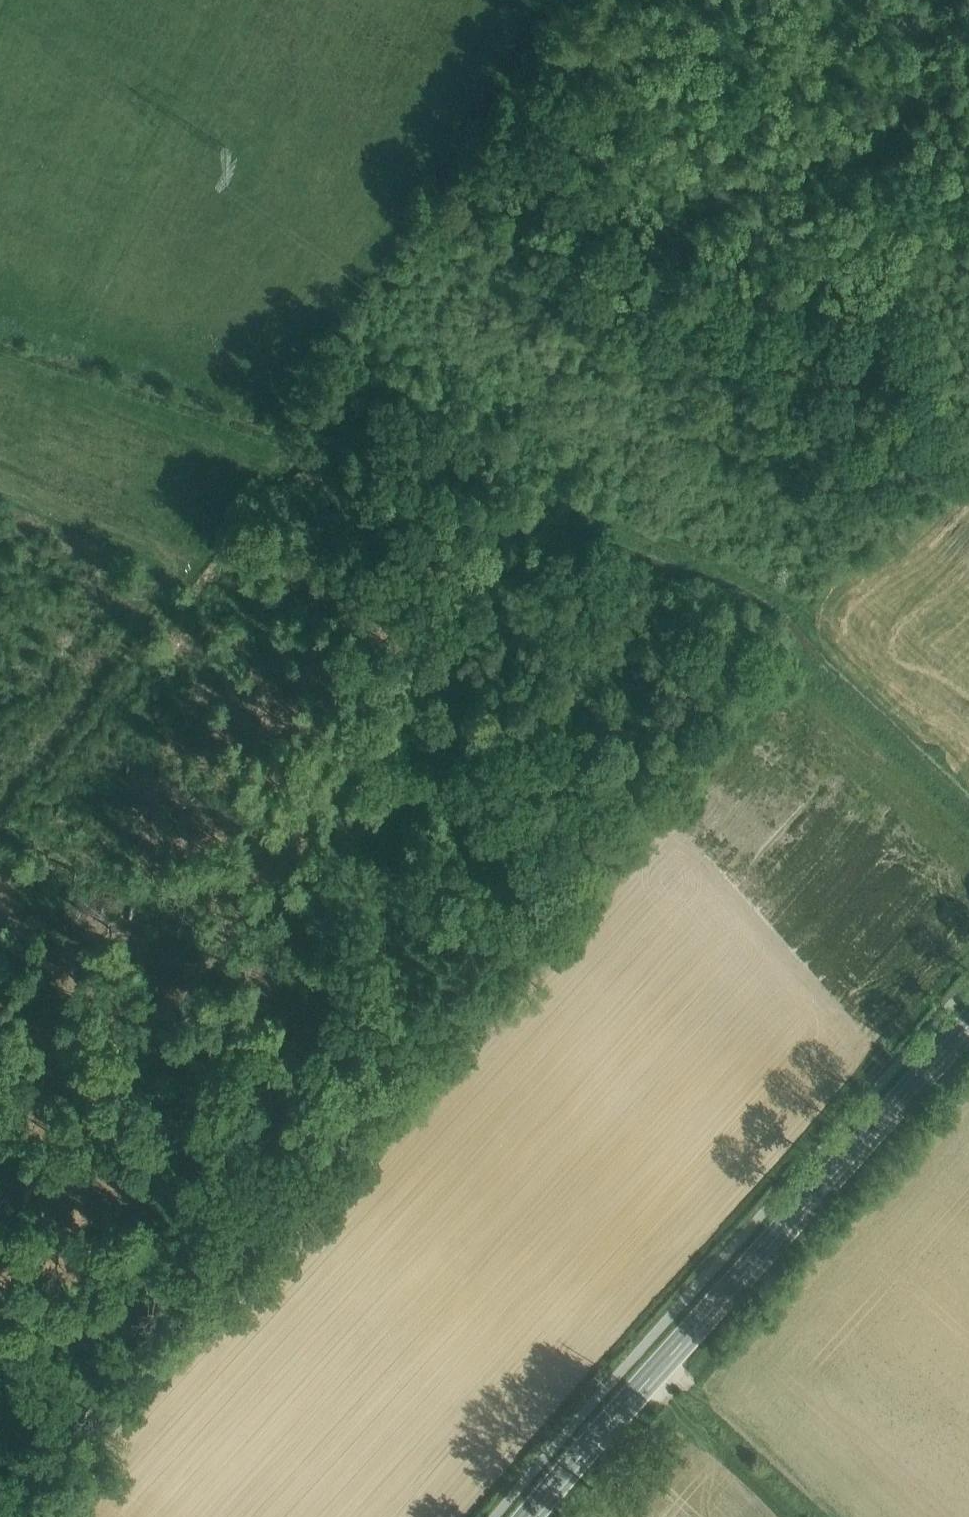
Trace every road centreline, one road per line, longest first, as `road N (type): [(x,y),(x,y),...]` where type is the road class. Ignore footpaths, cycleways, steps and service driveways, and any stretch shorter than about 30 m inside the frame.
road 1 (secondary): [(528,1516),(968,1015)]

